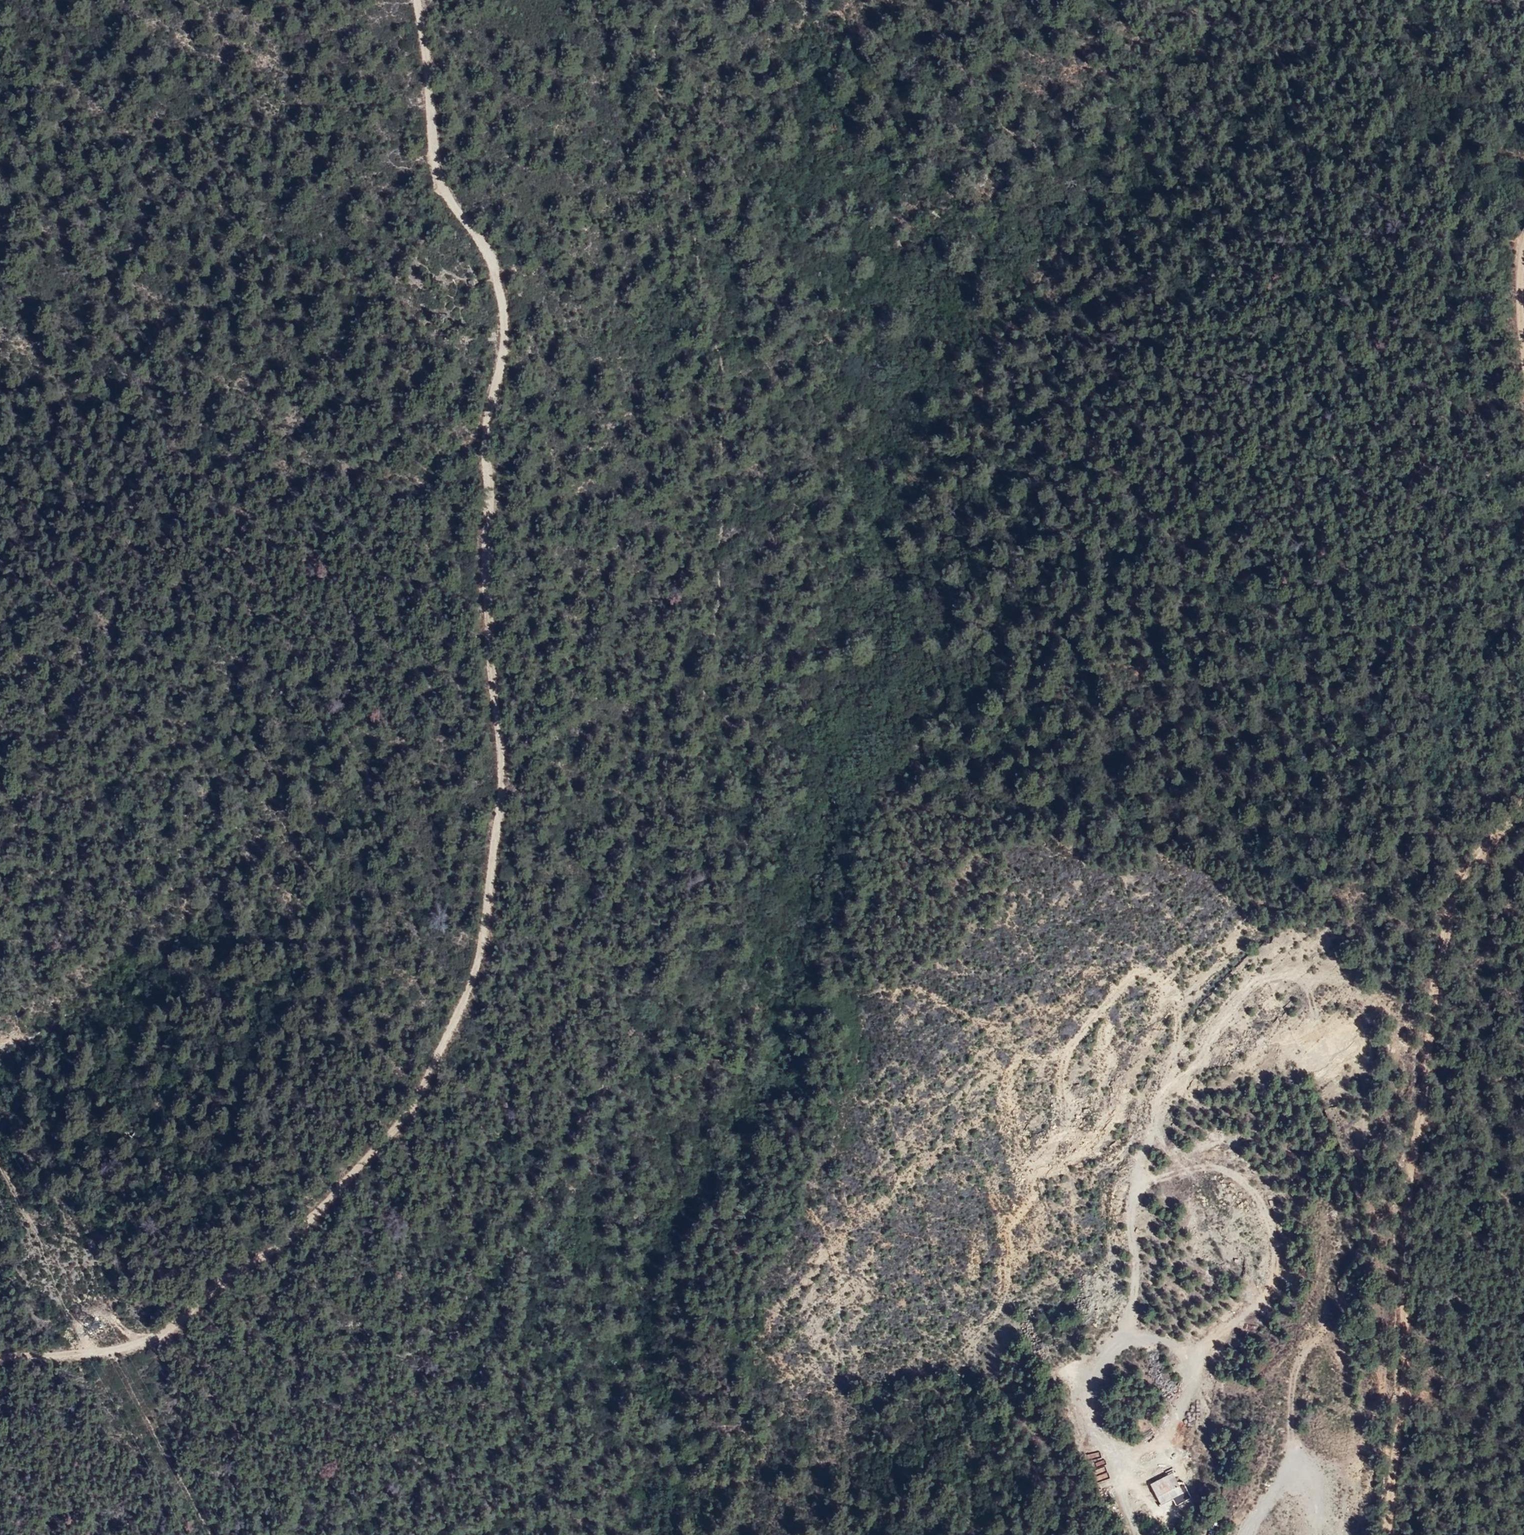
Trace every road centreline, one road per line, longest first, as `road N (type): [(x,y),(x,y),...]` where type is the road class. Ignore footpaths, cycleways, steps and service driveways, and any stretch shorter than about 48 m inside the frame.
road 1 (track): [(419,0),(443,184),(504,300),(502,354),(484,433),(498,484),(480,581),(504,782),(459,1020),(425,1093),(281,1247),(224,1278),(133,1346),(98,1355),(0,1352)]
road 2 (track): [(1375,1534),(1395,1400),(1402,1211),(1434,1145),(1447,918),(1523,785)]

